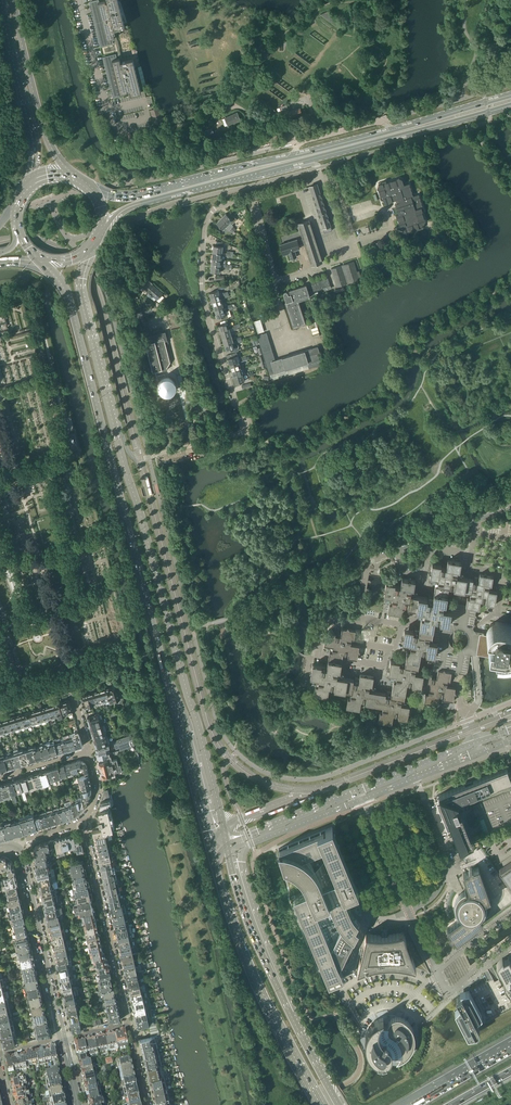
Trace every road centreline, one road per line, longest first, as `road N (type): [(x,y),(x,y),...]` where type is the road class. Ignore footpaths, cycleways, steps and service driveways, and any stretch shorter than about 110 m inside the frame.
road 1 (primary): [(45,260),(73,313),(211,852)]
road 2 (unclassified): [(321,178),(215,208),(204,229),(202,295),(245,432),(140,458),(129,453),(114,420)]
road 3 (primary): [(226,840),(114,420)]
road 4 (primary): [(211,852),(248,967),(318,1104)]
road 5 (primary): [(292,164),(510,106)]
road 6 (primary): [(100,234),(134,205),(292,164)]
road 7 (primary): [(292,156),(137,195),(95,192)]
road 8 (residential): [(130,1023),(85,831)]
road 9 (residential): [(63,1038),(14,847)]
road 10 (primary): [(5,0),(36,144),(27,187)]
road 11 (primary): [(75,177),(46,134),(14,0)]
road 12 (primary): [(114,420),(83,289),(95,243)]
road 13 (primary): [(290,1014),(248,888),(247,846)]
road 14 (primary): [(290,1014),(244,909),(228,851)]
road 15 (secondary): [(510,729),(360,790)]
road 16 (unclassified): [(408,912),(432,897),(446,868),(416,778)]
road 17 (secondary): [(360,790),(226,840)]
road 18 (secondary): [(247,846),(363,799)]
road 19 (primary): [(510,95),(393,130)]
road 20 (unclassified): [(408,912),(363,799)]

